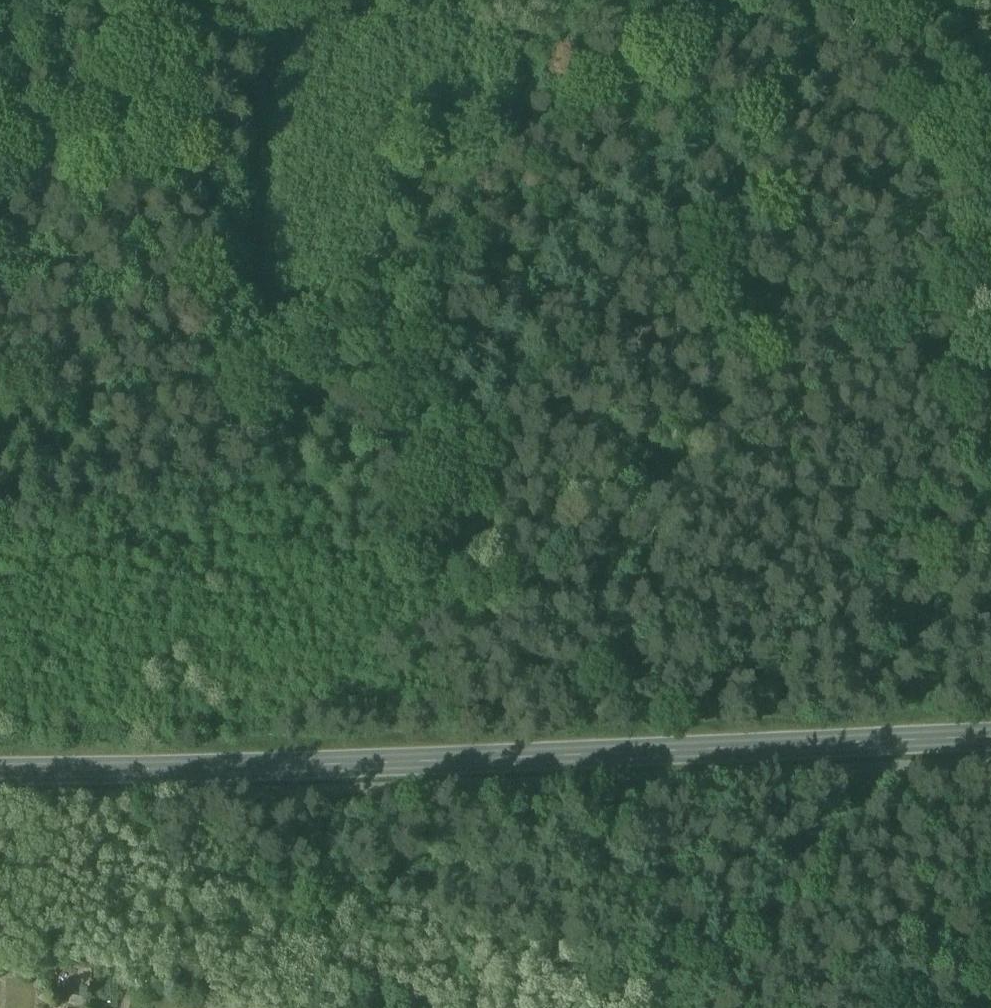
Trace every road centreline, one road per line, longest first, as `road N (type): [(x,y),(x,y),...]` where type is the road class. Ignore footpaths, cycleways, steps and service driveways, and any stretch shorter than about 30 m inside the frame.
road 1 (secondary): [(0,770),(341,765),(990,737)]
road 2 (track): [(345,0),(0,33)]

